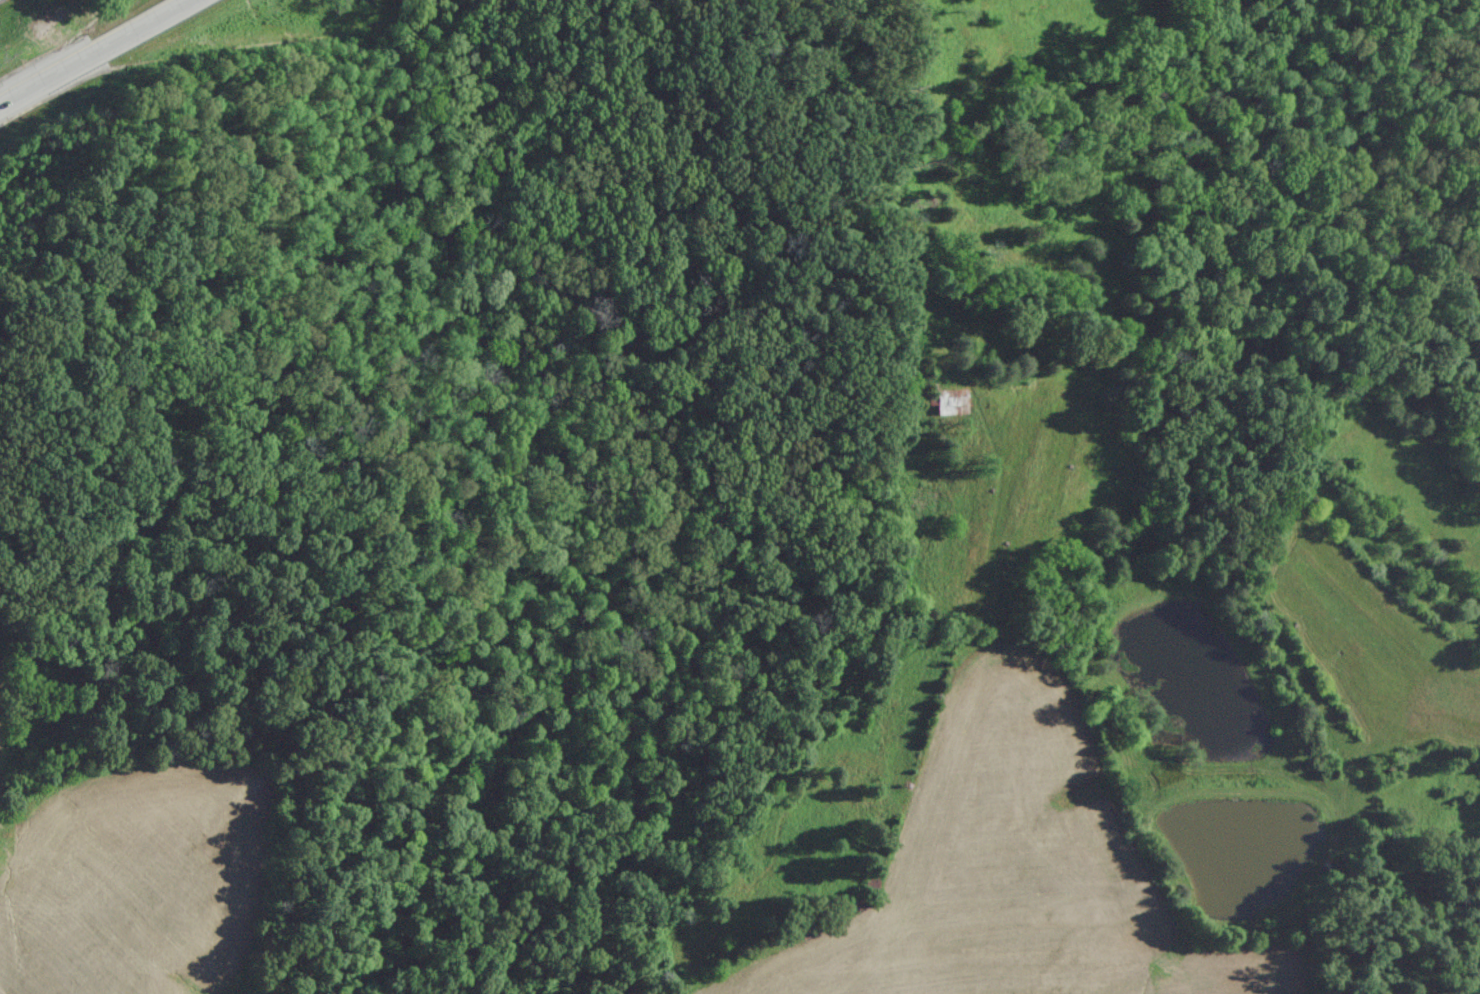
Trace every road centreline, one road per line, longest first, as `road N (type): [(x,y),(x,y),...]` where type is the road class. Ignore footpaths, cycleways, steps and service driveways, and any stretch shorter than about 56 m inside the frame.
road 1 (motorway): [(0,105),(189,0)]

